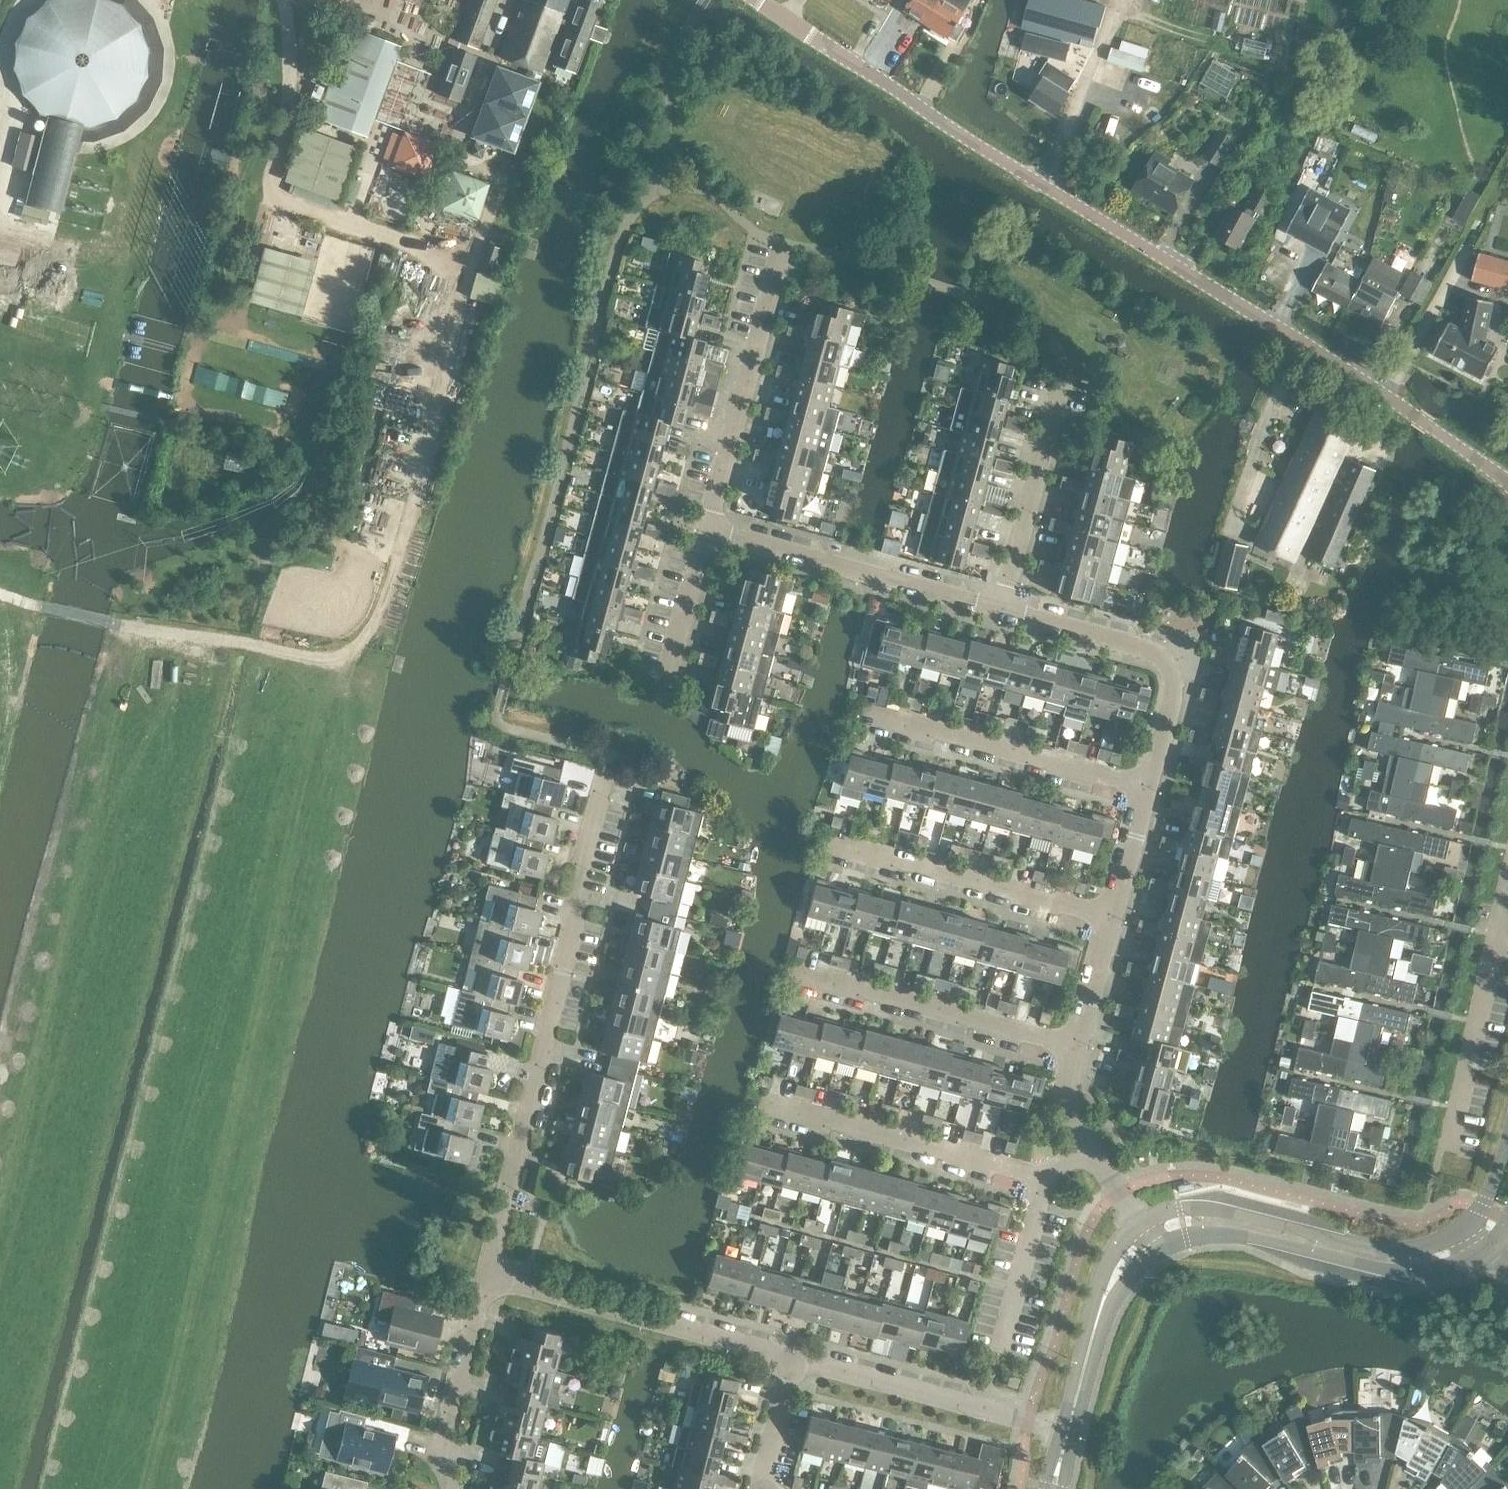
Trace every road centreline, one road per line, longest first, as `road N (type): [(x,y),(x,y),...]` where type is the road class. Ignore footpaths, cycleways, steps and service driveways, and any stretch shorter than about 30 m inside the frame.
road 1 (track): [(280,0),(284,128),(267,198),(456,264),(412,514),(382,609),(352,653),(111,622)]
road 2 (tertiary): [(1507,480),(1278,325),(1094,222),(750,0)]
road 3 (residential): [(489,1276),(610,774)]
road 4 (tertiary): [(1150,1235),(1181,1221),(1219,1221),(1392,1264),(1425,1264),(1475,1239)]
road 5 (residential): [(793,1358),(489,1276)]
road 6 (residential): [(1146,789),(1175,688),(1160,655),(1002,608)]
road 7 (residential): [(1002,608),(707,527)]
road 8 (residential): [(707,527),(782,241)]
road 9 (residential): [(1047,1178),(772,1105)]
road 10 (residential): [(1146,789),(876,716)]
road 11 (residential): [(1077,1051),(807,979)]
road 12 (residential): [(1111,920),(842,848)]
road 13 (residential): [(1029,1422),(793,1358)]
road 14 (residential): [(1002,608),(1065,372)]
road 15 (residential): [(452,1488),(442,1455),(489,1276)]
road 16 (tertiary): [(1067,1432),(1113,1276),(1150,1235)]
road 17 (residential): [(1497,941),(1450,1151)]
road 18 (residential): [(1004,1344),(1047,1178)]
road 19 (residential): [(668,675),(707,527)]
road 20 (track): [(0,129),(9,94),(5,45),(34,0)]
road 21 (residential): [(1146,789),(1111,920)]
road 22 (residential): [(1111,920),(1077,1051)]
road 23 (residential): [(793,1358),(759,1488)]
road 24 (track): [(267,198),(236,323)]

